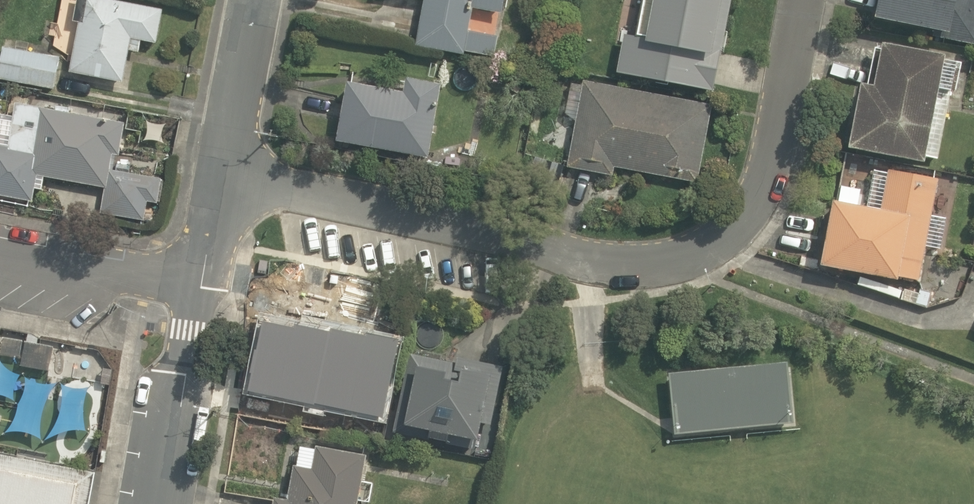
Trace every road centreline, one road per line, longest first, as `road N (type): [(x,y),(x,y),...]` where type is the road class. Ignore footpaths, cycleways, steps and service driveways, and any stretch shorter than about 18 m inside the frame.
road 1 (residential): [(223,181),(624,264),(709,253),(758,208),(786,140),(803,0)]
road 2 (unclassified): [(162,503),(198,285)]
road 3 (residential): [(198,285),(0,249)]
road 4 (unclassified): [(223,181),(257,0)]

